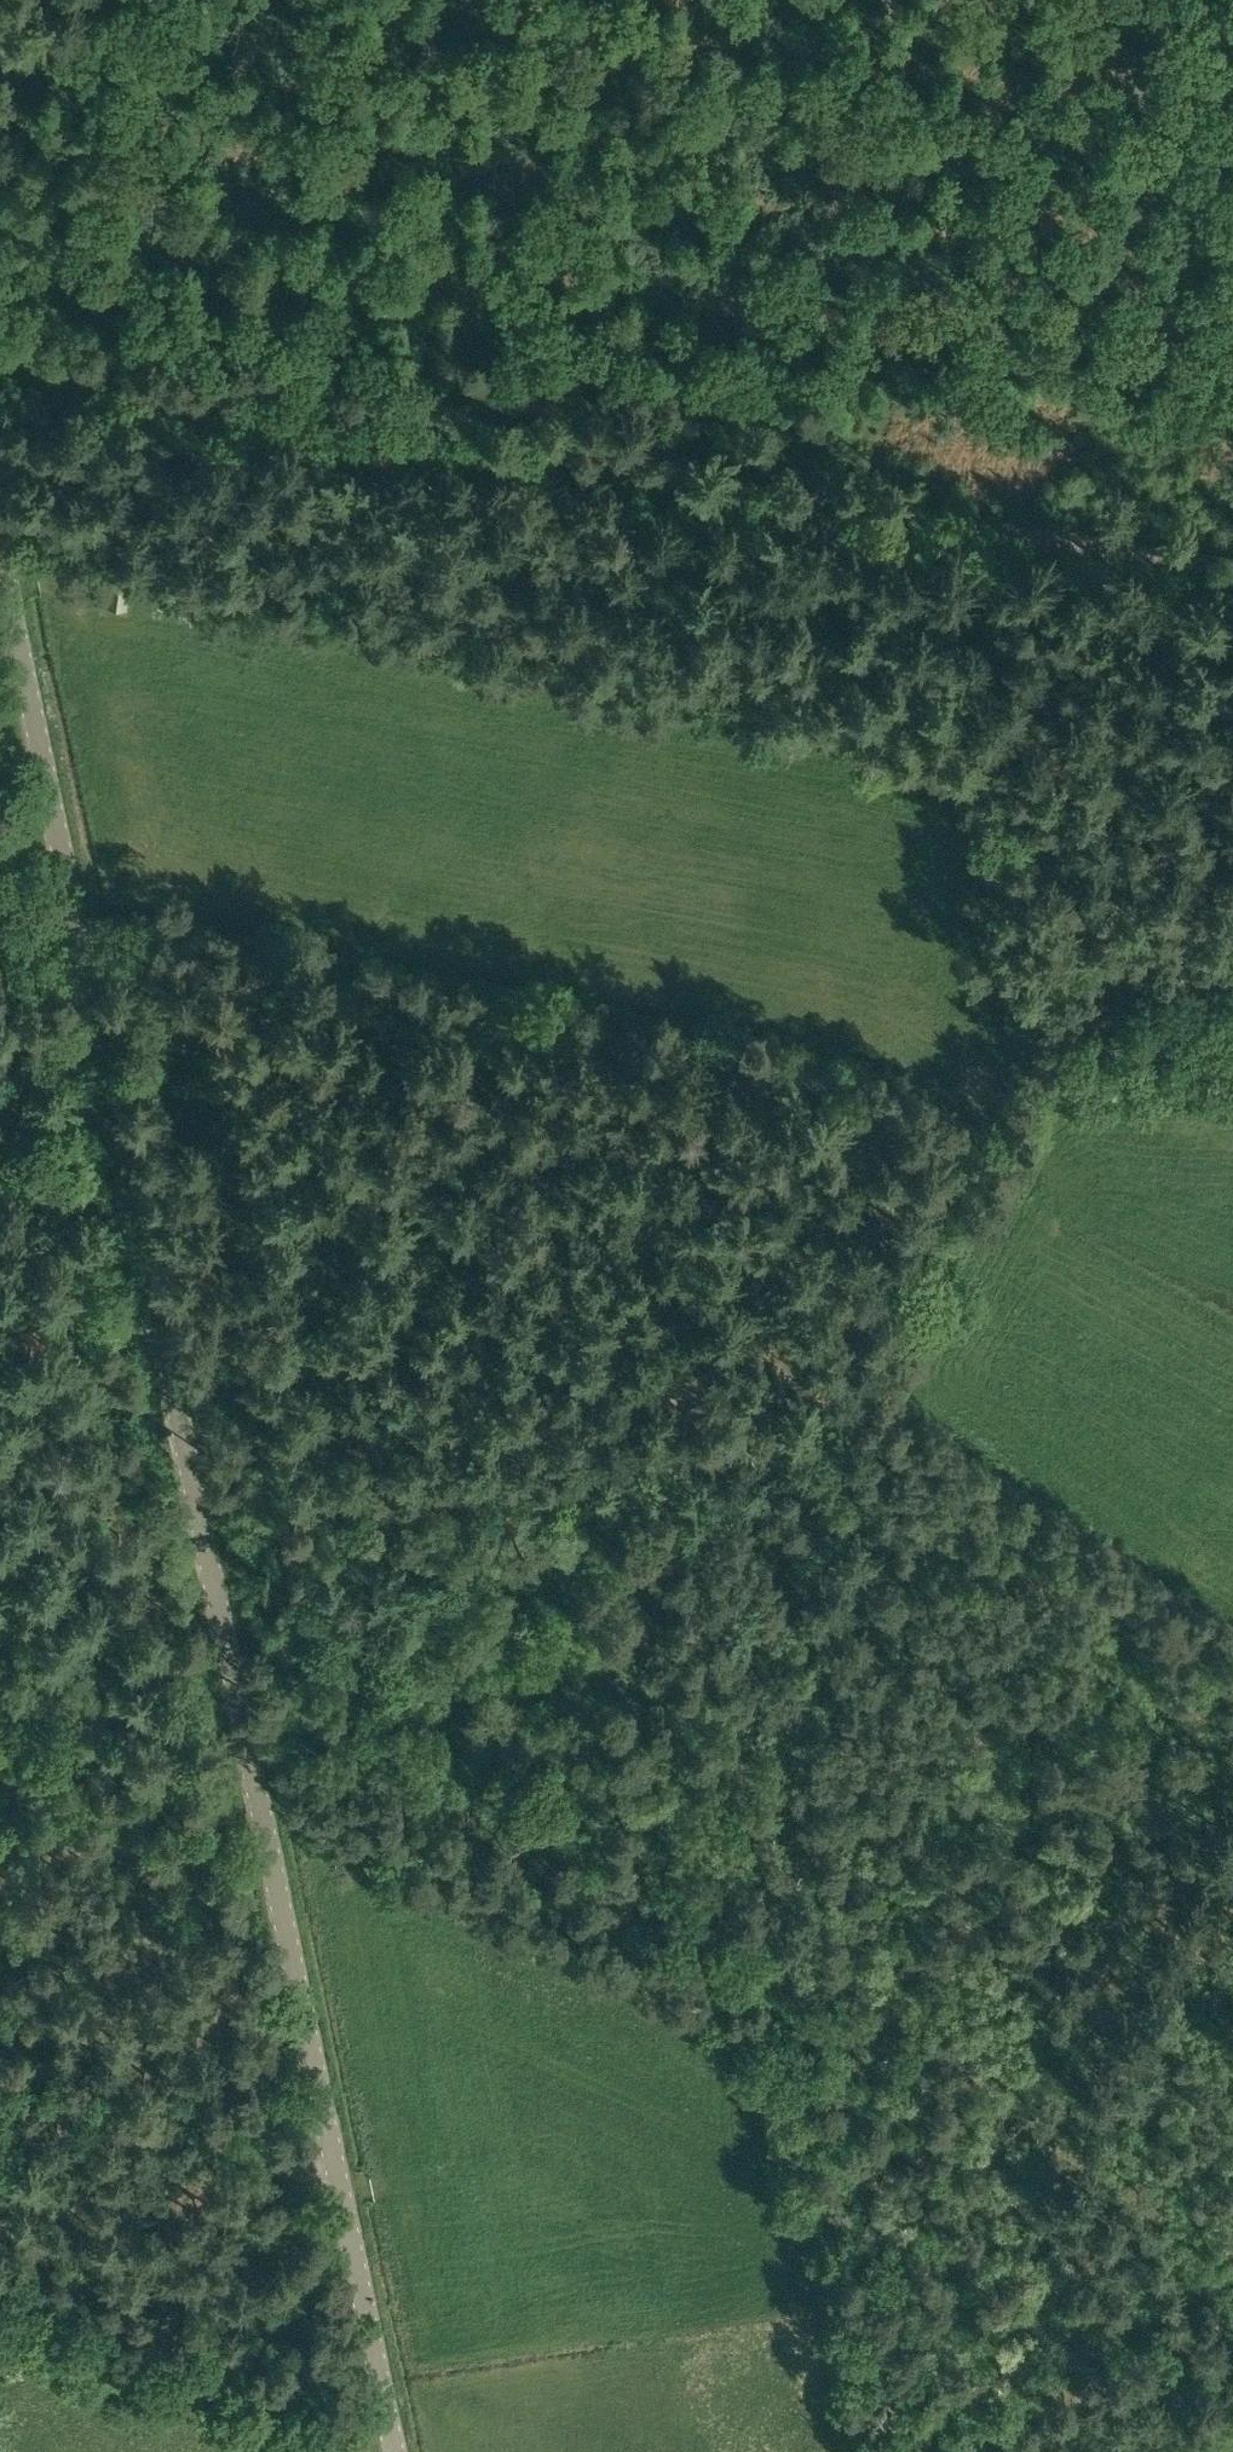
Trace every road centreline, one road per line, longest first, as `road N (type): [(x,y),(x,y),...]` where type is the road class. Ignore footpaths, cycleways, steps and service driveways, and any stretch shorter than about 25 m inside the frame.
road 1 (unclassified): [(397,2451),(0,564)]
road 2 (track): [(0,382),(384,467),(1232,595)]

